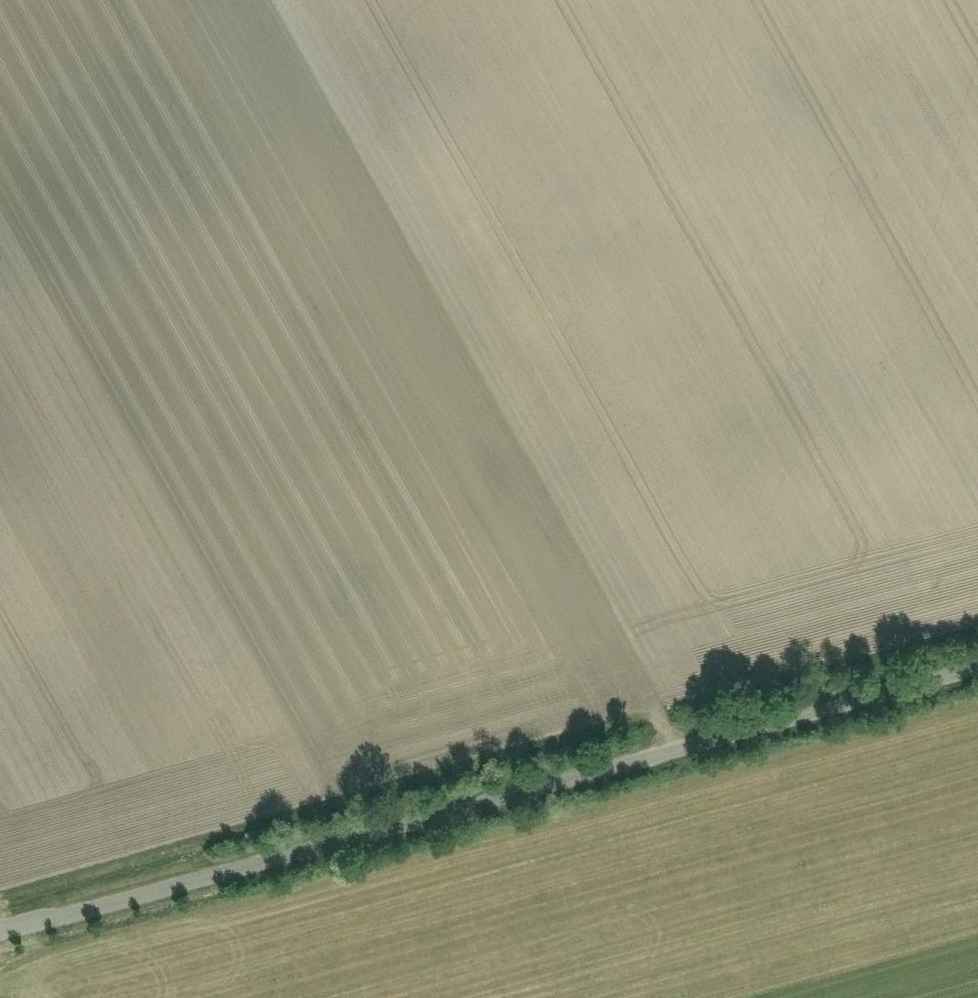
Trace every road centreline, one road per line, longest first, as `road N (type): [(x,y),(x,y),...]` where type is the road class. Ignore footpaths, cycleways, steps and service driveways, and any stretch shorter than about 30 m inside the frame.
road 1 (unclassified): [(0,935),(977,669)]

